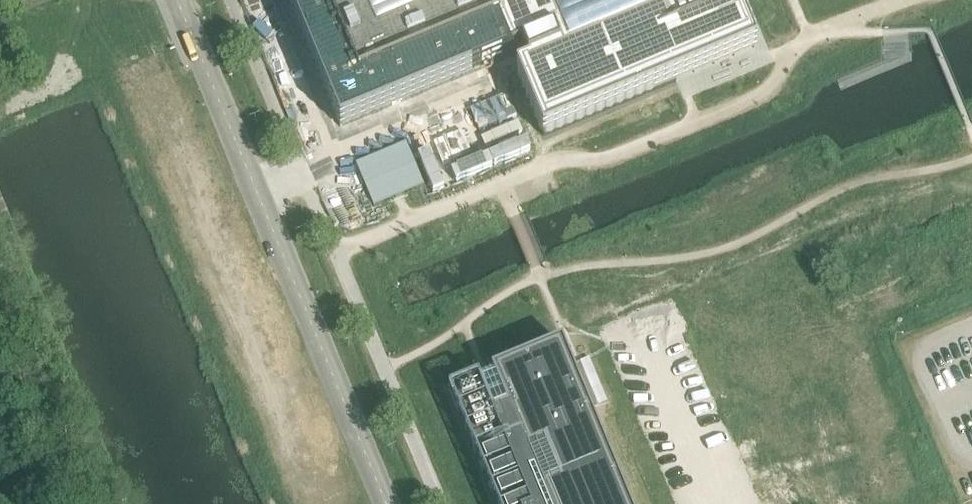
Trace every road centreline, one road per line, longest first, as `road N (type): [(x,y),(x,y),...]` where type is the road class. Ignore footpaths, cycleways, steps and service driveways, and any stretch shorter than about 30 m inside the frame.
road 1 (tertiary): [(394,503),(187,0)]
road 2 (tertiary): [(148,0),(163,63),(340,503)]

